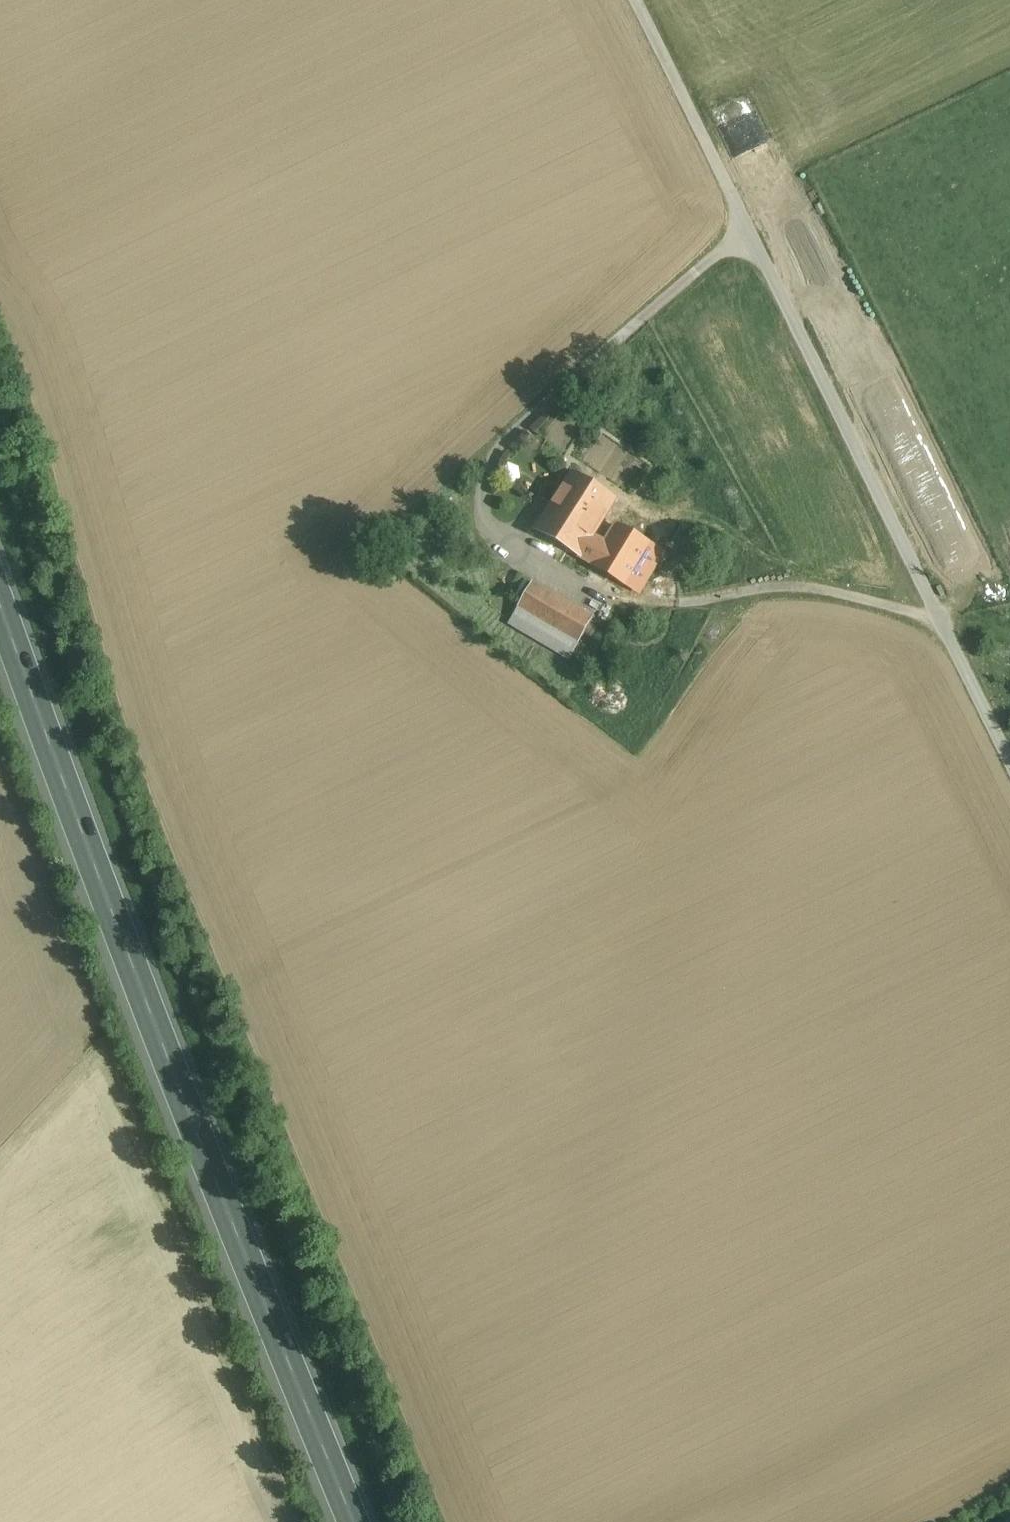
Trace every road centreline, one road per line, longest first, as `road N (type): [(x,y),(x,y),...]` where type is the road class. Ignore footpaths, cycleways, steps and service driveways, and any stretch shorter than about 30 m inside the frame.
road 1 (primary): [(0,602),(352,1521)]
road 2 (unclassified): [(636,0),(1009,762)]

